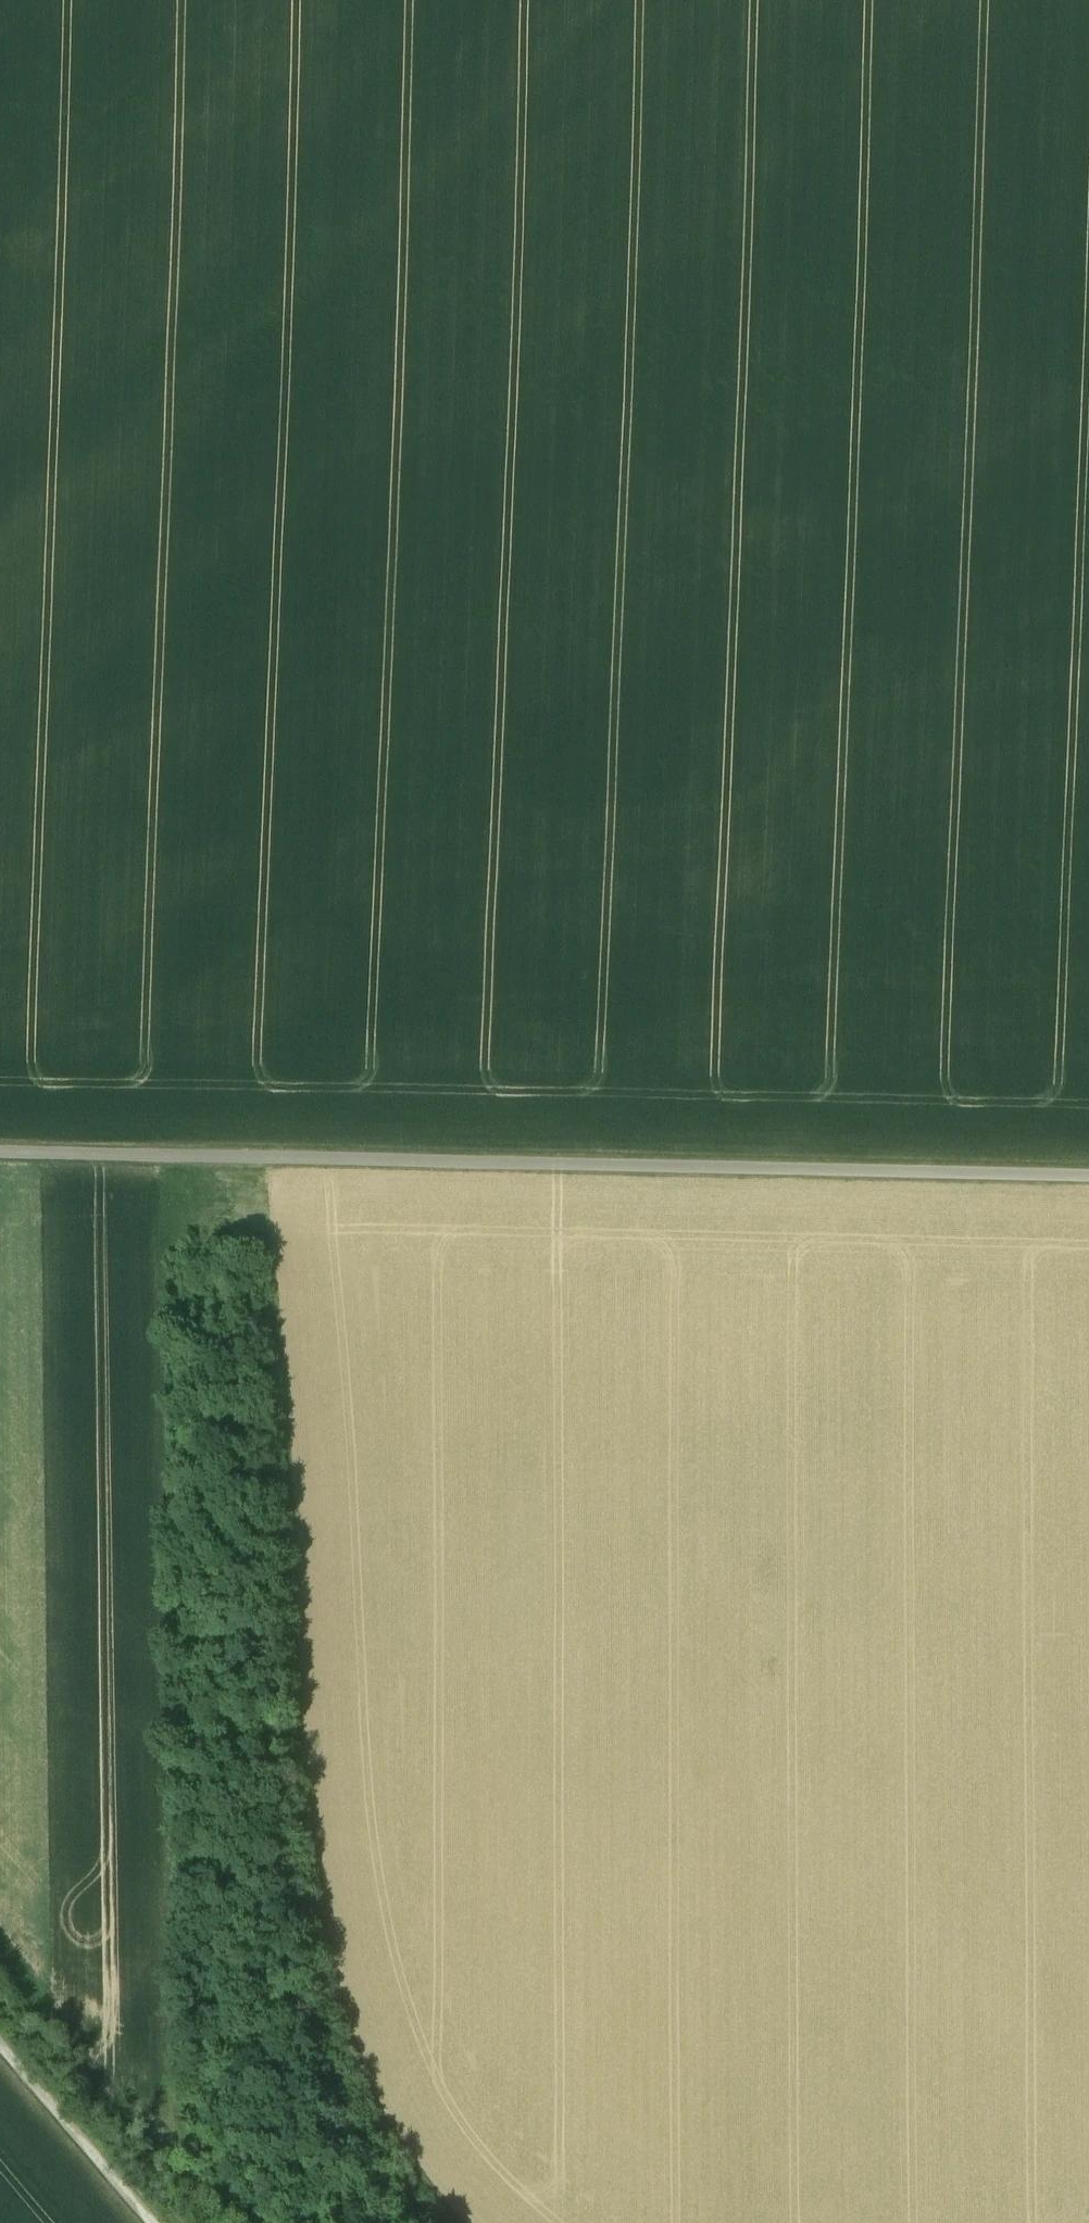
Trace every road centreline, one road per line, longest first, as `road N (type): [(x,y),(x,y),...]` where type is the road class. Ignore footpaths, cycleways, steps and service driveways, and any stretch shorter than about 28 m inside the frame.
road 1 (track): [(0,1151),(1088,1176)]
road 2 (track): [(0,2030),(167,2222)]

